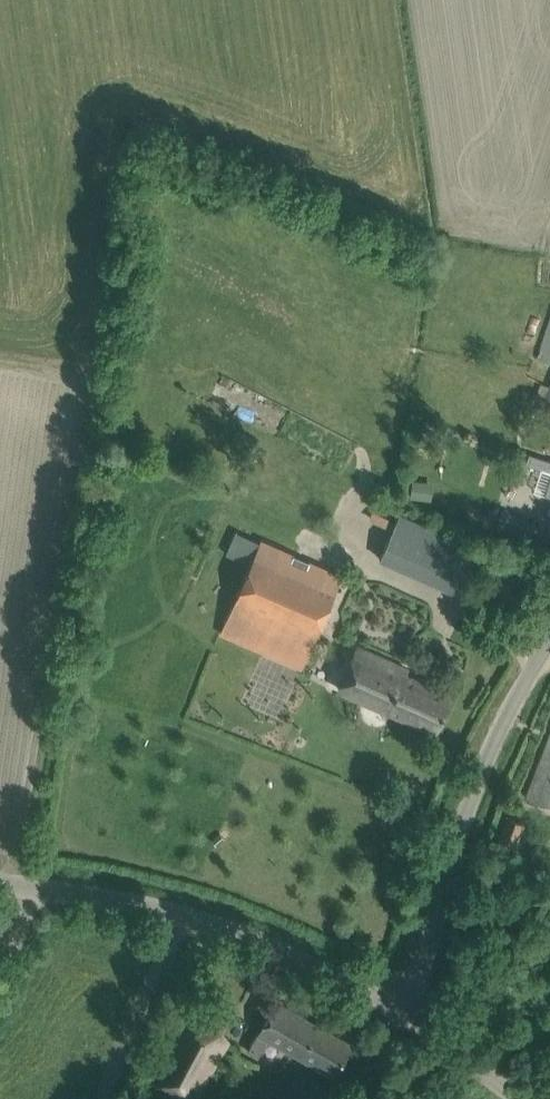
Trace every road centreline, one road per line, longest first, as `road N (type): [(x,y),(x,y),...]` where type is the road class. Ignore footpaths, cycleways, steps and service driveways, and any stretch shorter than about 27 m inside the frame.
road 1 (tertiary): [(405,1015),(204,922),(0,882)]
road 2 (unclassified): [(405,1015),(479,774),(549,642)]
road 3 (tertiary): [(520,1098),(405,1015)]

